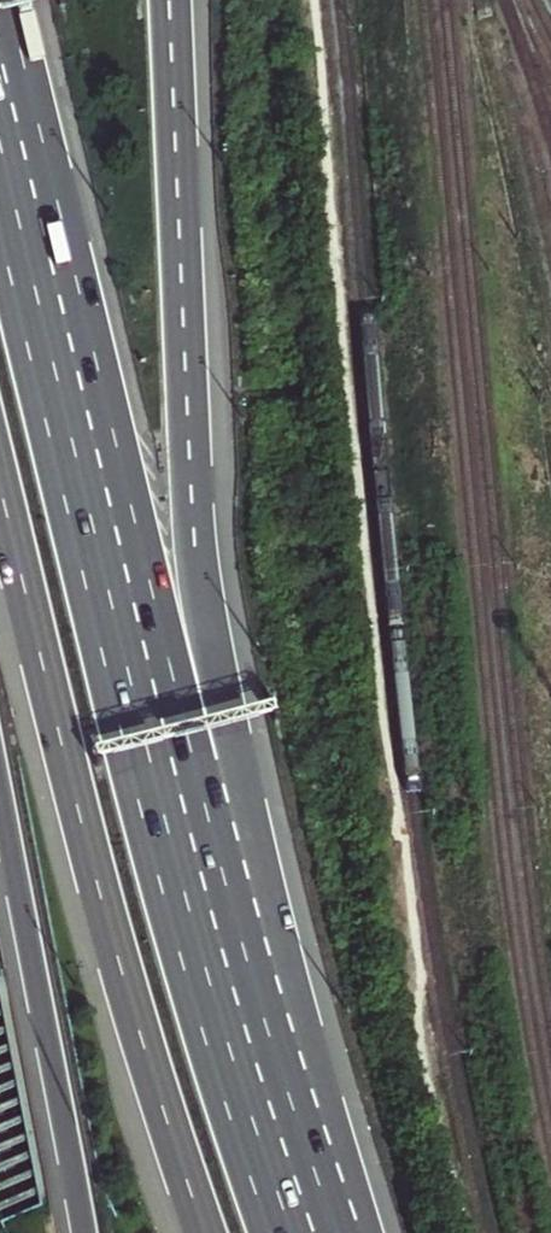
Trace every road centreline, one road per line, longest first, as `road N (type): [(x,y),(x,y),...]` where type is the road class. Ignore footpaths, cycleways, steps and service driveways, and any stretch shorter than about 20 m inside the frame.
road 1 (trunk): [(269,1119),(248,872),(195,559),(170,0)]
road 2 (trunk): [(269,1119),(174,792),(0,88)]
road 3 (trunk): [(0,487),(122,973),(204,1232)]
road 4 (trunk): [(0,789),(81,1232)]
road 5 (trunk): [(0,1040),(81,1232)]
road 6 (trunk): [(0,1115),(63,1232)]
road 7 (trunk): [(308,1232),(269,1119)]

